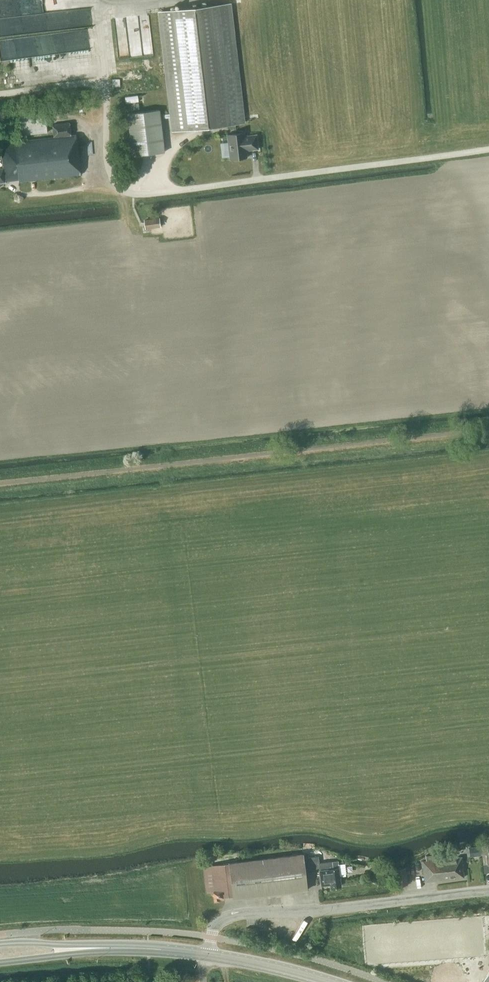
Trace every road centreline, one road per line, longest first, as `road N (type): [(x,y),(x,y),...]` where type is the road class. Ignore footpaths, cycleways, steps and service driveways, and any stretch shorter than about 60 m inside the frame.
road 1 (unclassified): [(488,891),(237,914),(213,929),(206,954)]
road 2 (track): [(140,195),(122,191),(108,168),(106,81)]
road 3 (primary): [(329,981),(206,954)]

